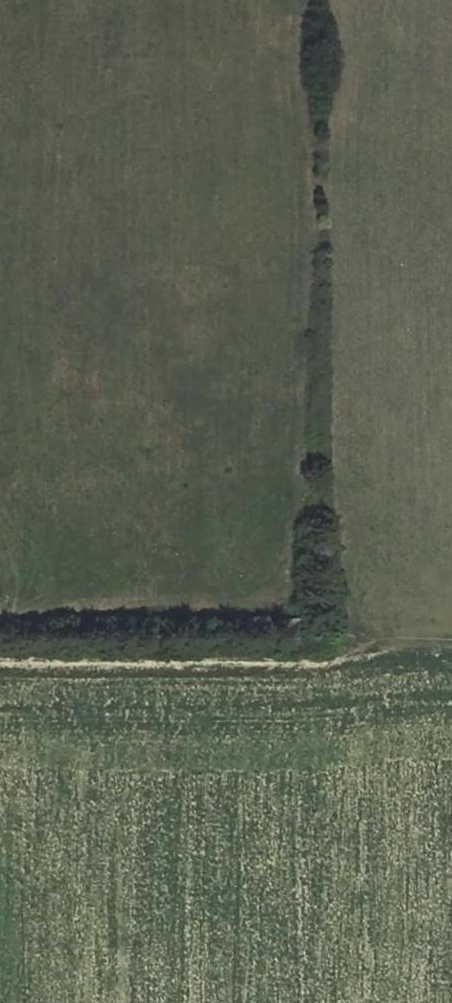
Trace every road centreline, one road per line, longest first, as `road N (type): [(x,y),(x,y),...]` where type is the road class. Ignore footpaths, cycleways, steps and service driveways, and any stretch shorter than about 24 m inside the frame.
road 1 (track): [(0,657),(451,651)]

